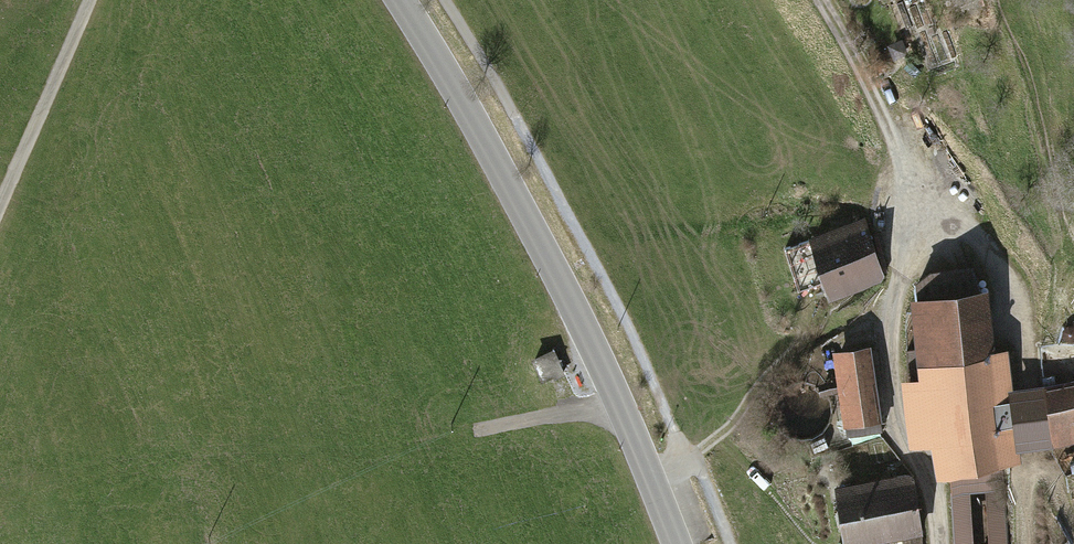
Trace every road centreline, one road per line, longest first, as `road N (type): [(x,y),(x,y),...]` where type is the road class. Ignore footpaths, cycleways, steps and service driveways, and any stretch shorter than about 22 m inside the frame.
road 1 (tertiary): [(402,0),(578,308),(682,543)]
road 2 (track): [(89,0),(0,207)]
road 3 (residential): [(820,0),(921,187)]
road 4 (track): [(625,406),(473,430)]

